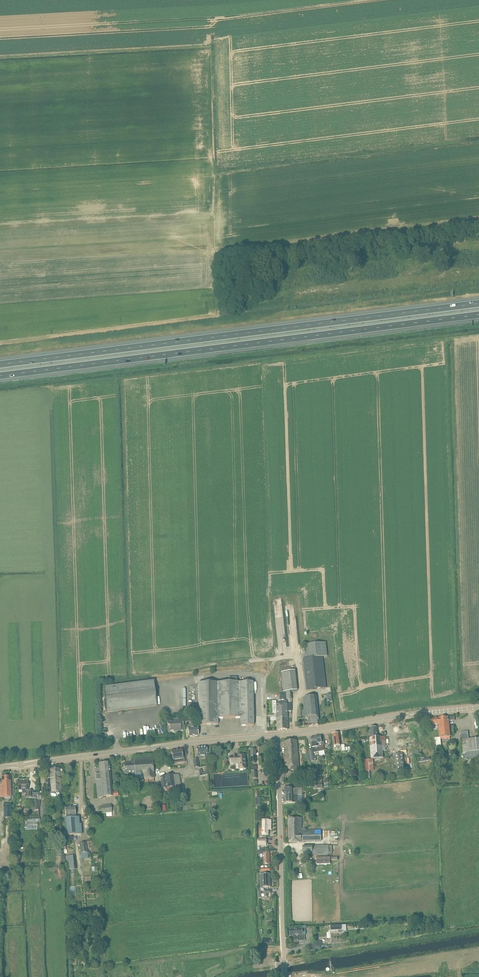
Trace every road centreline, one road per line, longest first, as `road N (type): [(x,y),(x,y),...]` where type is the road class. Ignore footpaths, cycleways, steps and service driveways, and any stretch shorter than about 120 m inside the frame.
road 1 (motorway): [(478,303),(0,364)]
road 2 (motorway): [(0,375),(478,315)]
road 3 (tertiary): [(0,767),(278,735)]
road 4 (unclassified): [(285,976),(278,735)]
road 5 (tertiary): [(278,735),(478,707)]

